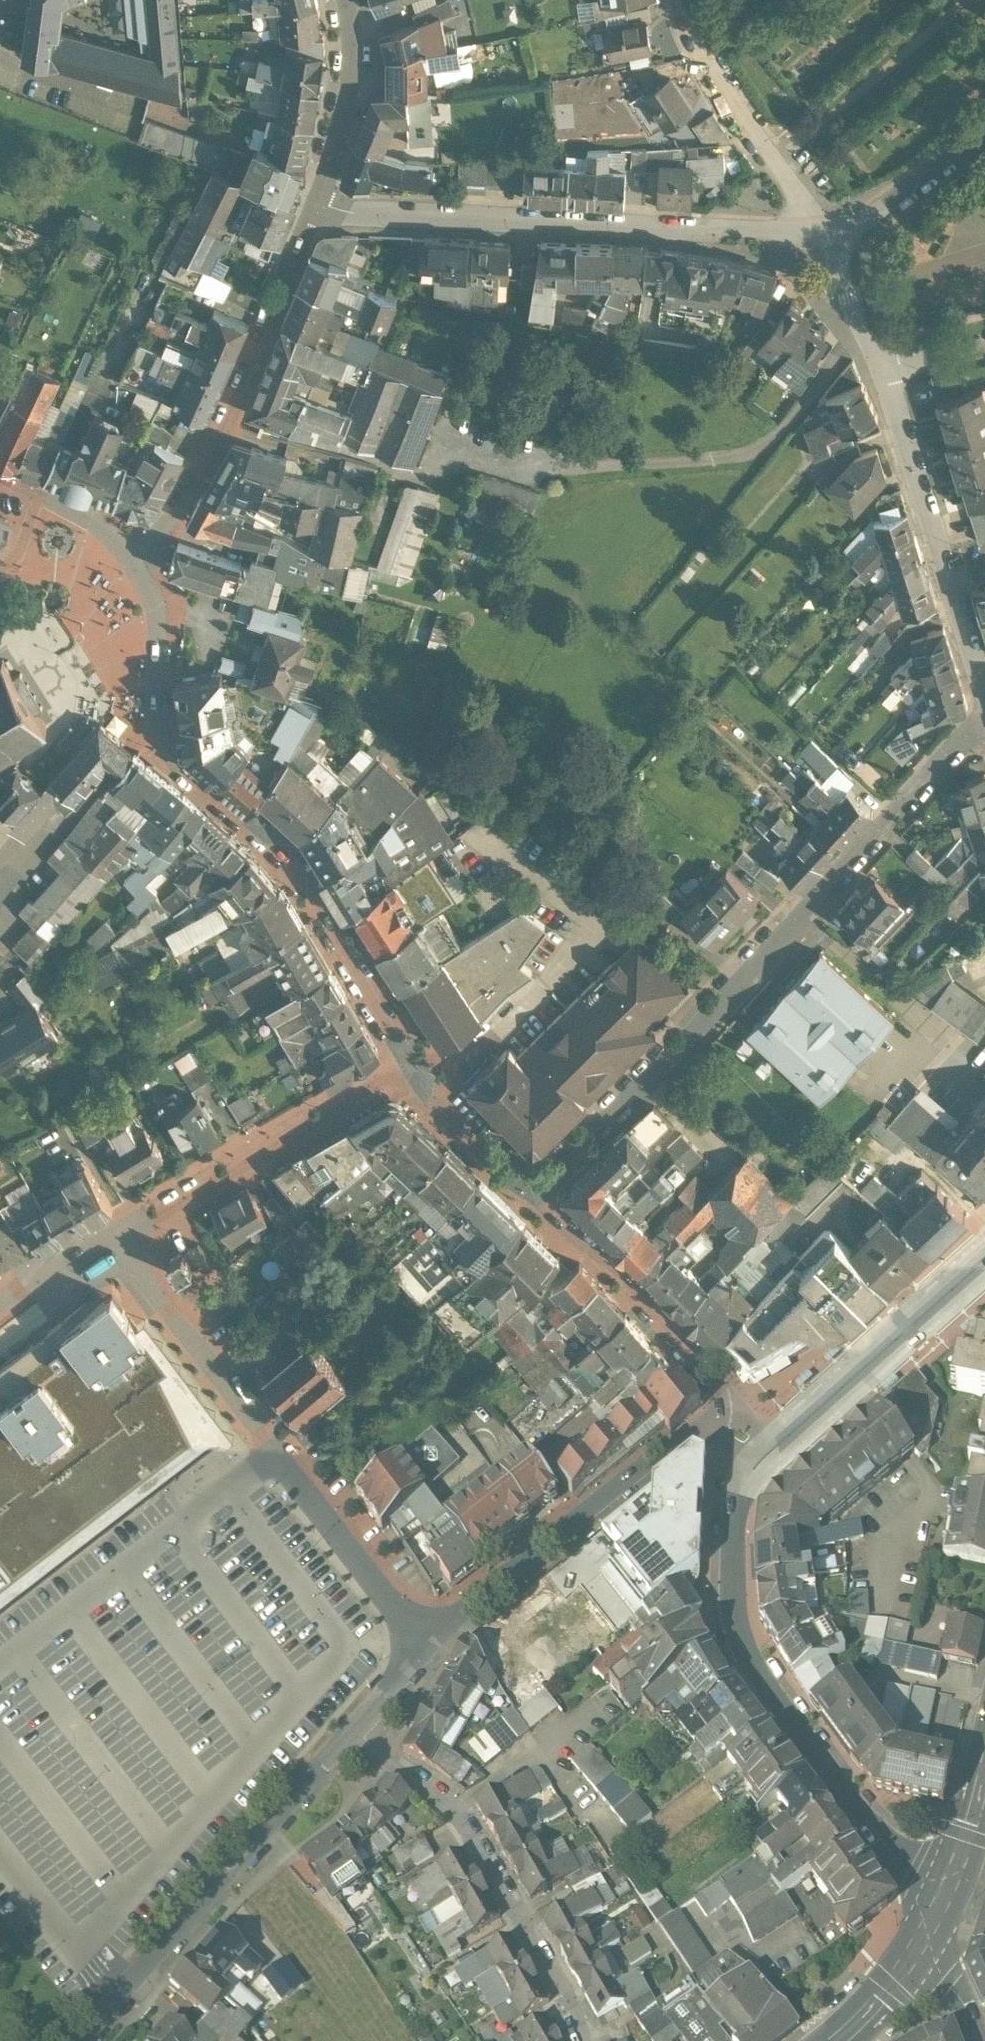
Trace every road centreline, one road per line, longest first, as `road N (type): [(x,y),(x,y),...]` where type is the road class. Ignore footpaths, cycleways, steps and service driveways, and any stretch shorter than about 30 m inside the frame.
road 1 (residential): [(530,1192),(952,749),(984,735)]
road 2 (residential): [(134,559),(163,623),(161,749),(282,859),(414,1069)]
road 3 (residential): [(760,1457),(739,1494),(734,1540),(744,1649),(930,1926)]
road 4 (residential): [(820,238),(378,218),(317,203)]
road 5 (residential): [(134,559),(230,412),(317,203)]
road 6 (residential): [(344,1741),(77,2040)]
road 7 (residential): [(344,1741),(409,1769),(467,1817),(579,2040)]
road 8 (residential): [(714,1406),(417,1646)]
road 9 (residential): [(111,1241),(414,1069)]
road 10 (residential): [(984,710),(881,379)]
road 11 (residential): [(760,1457),(984,1258)]
road 12 (residential): [(530,1192),(714,1406)]
road 13 (residential): [(820,238),(693,45),(683,0)]
road 14 (residential): [(263,1437),(417,1646)]
road 15 (residential): [(111,1241),(263,1437)]
road 16 (residential): [(317,203),(351,59),(345,0)]
road 17 (residential): [(984,135),(869,223),(820,238)]
road 18 (residential): [(414,1069),(530,1192)]
road 19 (secondary): [(930,1926),(984,1771)]
road 20 (residential): [(881,379),(820,238)]
road 21 (secondary): [(834,2040),(892,1983),(930,1926)]
road 22 (residential): [(930,1926),(979,2040)]
road 23 (residential): [(417,1646),(344,1741)]

